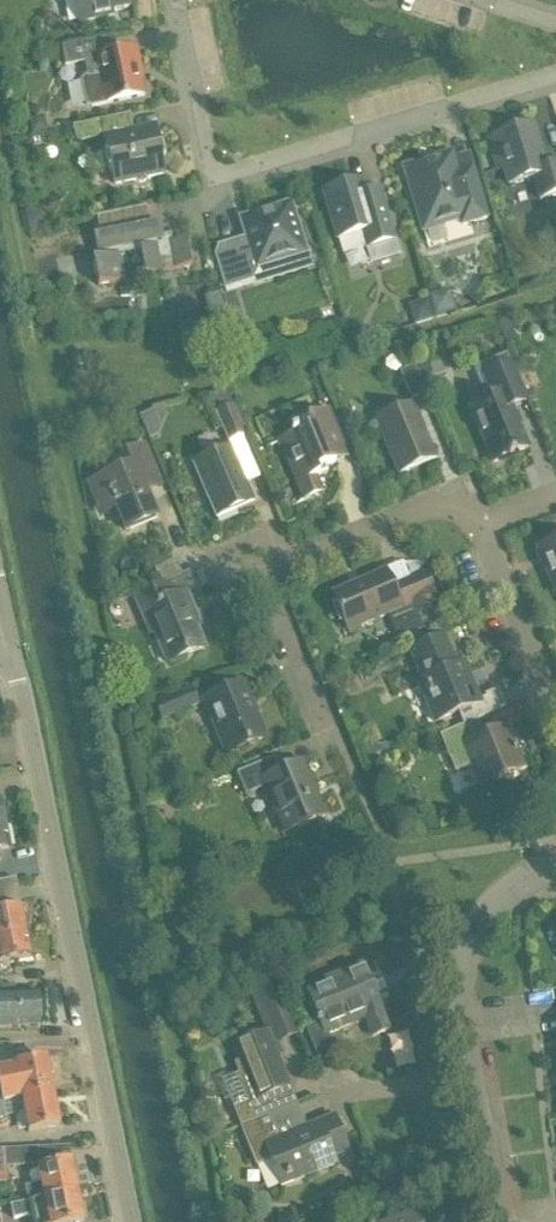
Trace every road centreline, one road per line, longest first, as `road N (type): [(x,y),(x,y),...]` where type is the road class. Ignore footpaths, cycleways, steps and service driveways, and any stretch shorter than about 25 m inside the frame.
road 1 (residential): [(131,1221),(9,637)]
road 2 (residential): [(555,73),(215,171),(177,0)]
road 3 (residential): [(470,1073),(460,1006),(466,944),(501,899),(555,865)]
road 4 (residential): [(288,568),(426,508),(461,506),(479,523)]
road 5 (residential): [(555,689),(479,523)]
road 6 (residential): [(262,579),(223,586),(212,553),(269,534),(288,568)]
road 7 (residential): [(318,722),(262,579)]
road 8 (residential): [(504,1221),(470,1073)]
road 9 (residential): [(335,1093),(470,1073)]

